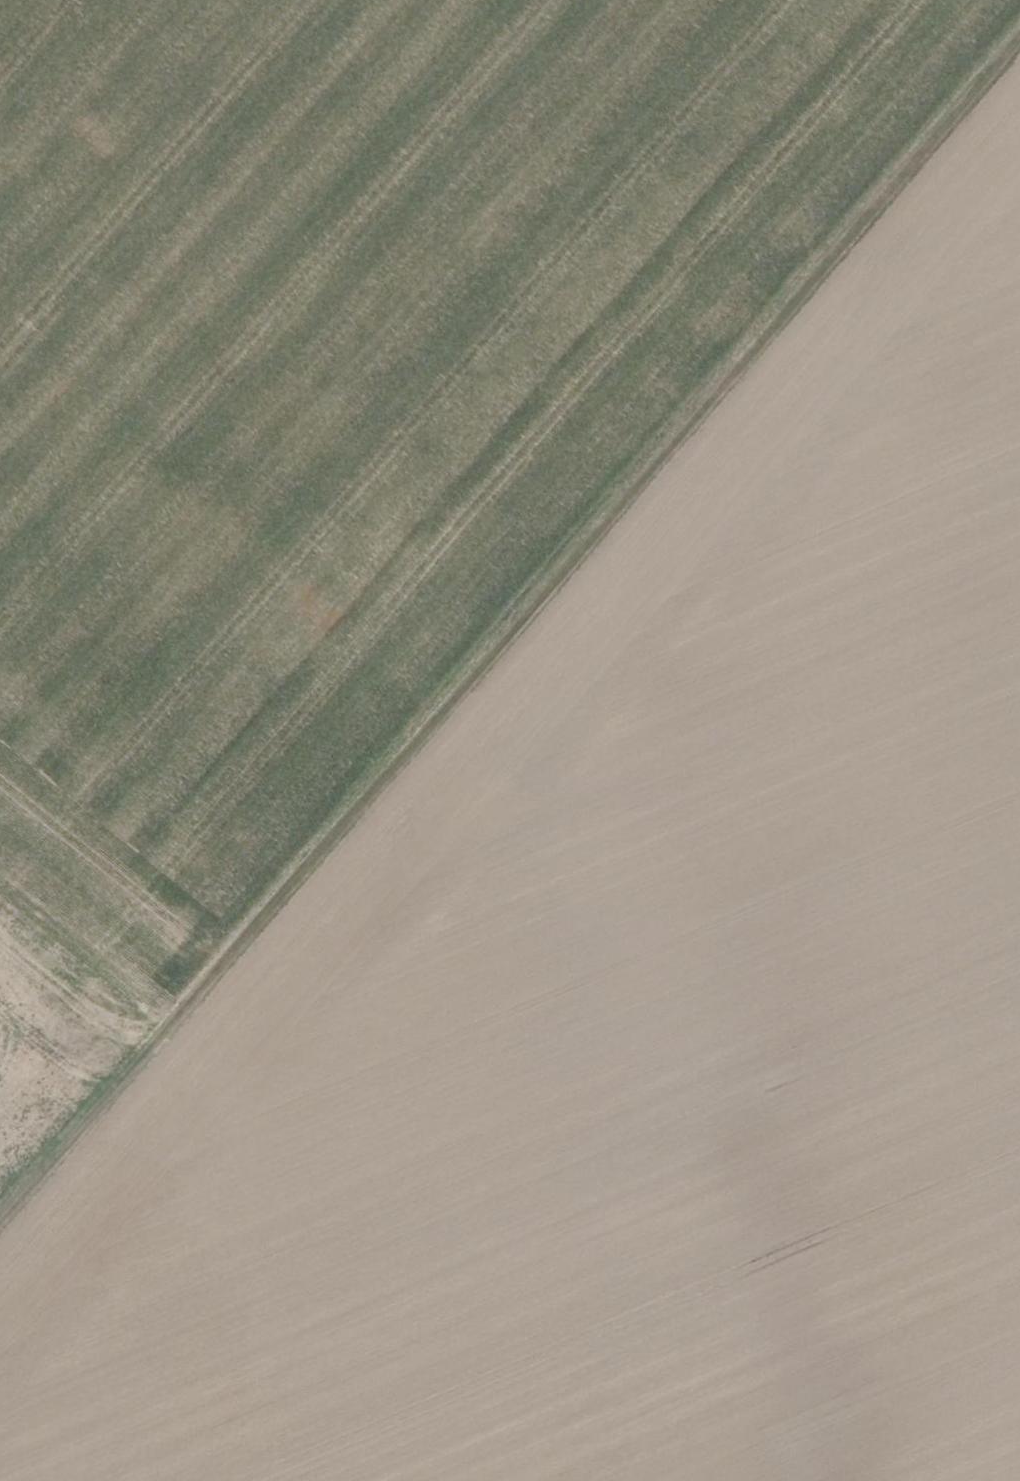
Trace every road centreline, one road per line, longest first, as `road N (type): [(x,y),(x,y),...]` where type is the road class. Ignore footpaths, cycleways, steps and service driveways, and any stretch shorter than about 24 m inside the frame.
road 1 (track): [(1019,49),(0,1221)]

